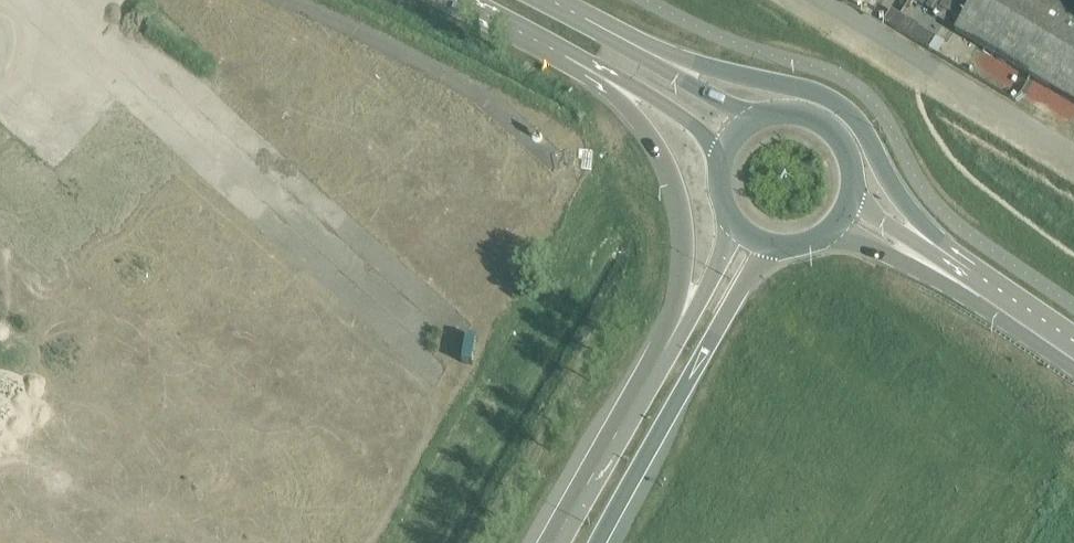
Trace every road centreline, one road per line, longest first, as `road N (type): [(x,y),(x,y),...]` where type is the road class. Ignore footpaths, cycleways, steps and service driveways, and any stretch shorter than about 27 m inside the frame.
road 1 (primary): [(973,273),(914,218),(849,114),(570,9)]
road 2 (motorway): [(563,55),(639,116),(682,205),(687,252),(679,300),(654,351),(641,410)]
road 3 (motorway): [(601,542),(770,247)]
road 4 (unclassified): [(1073,153),(821,0)]
road 5 (primary): [(833,229),(1030,325)]
road 6 (primary): [(755,117),(570,9)]
road 7 (motorway): [(731,225),(641,410)]
road 8 (primary): [(563,55),(644,89),(722,149)]
road 9 (primary): [(851,198),(849,154),(820,120),(799,112),(755,117)]
road 10 (motorway): [(641,410),(566,542)]
road 11 (primary): [(973,273),(851,198)]
road 12 (primary): [(453,0),(563,55)]

